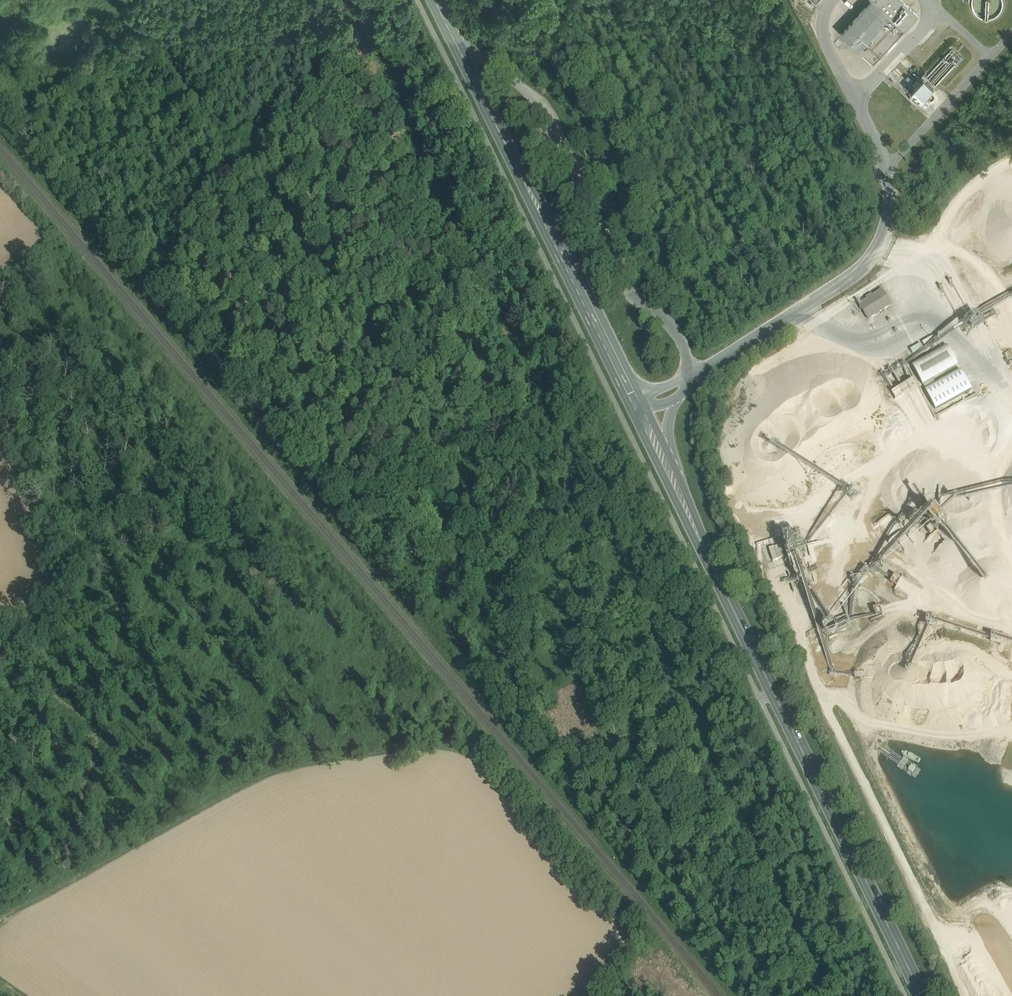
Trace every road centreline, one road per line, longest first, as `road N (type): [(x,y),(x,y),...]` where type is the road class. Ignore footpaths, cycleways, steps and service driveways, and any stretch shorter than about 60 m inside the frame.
road 1 (primary): [(439,0),(923,995)]
road 2 (track): [(697,379),(661,319),(616,285),(536,102),(485,55),(468,60)]

